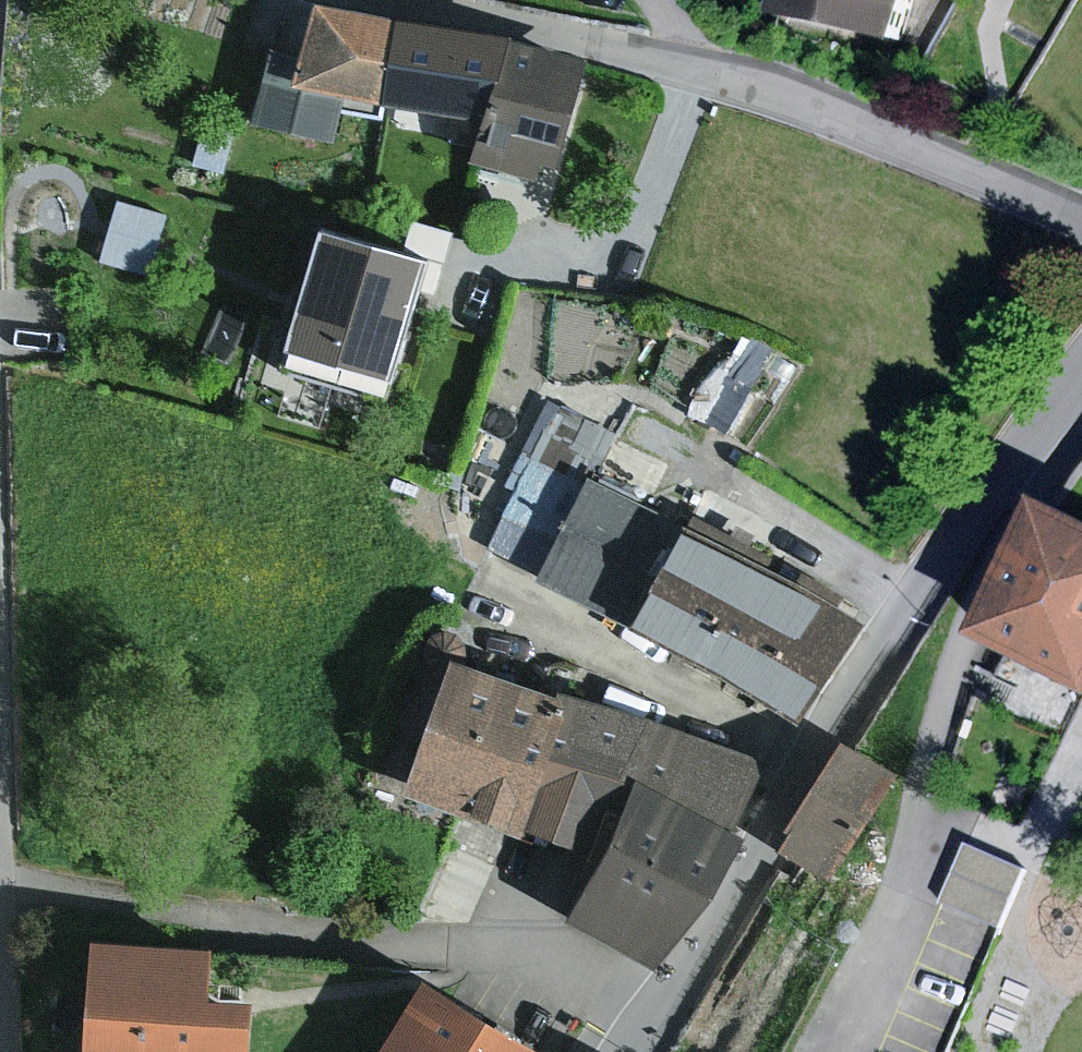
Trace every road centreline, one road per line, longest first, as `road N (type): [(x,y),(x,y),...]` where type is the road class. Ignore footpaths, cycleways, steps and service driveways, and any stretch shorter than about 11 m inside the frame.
road 1 (tertiary): [(627,1051),(726,906),(947,544),(1081,375)]
road 2 (residential): [(1081,217),(826,110),(577,38),(408,0)]

